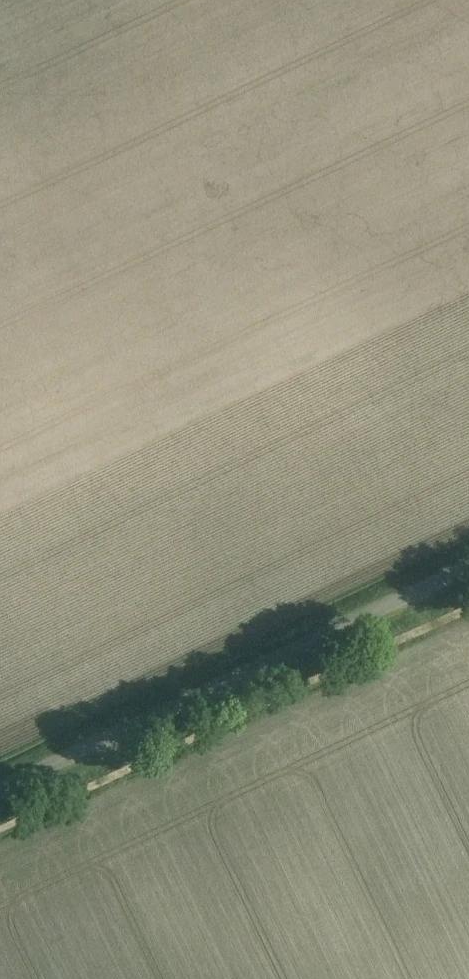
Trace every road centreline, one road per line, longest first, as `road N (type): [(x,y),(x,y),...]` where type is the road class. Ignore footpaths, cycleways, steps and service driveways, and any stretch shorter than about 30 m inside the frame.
road 1 (unclassified): [(0,790),(468,567)]

